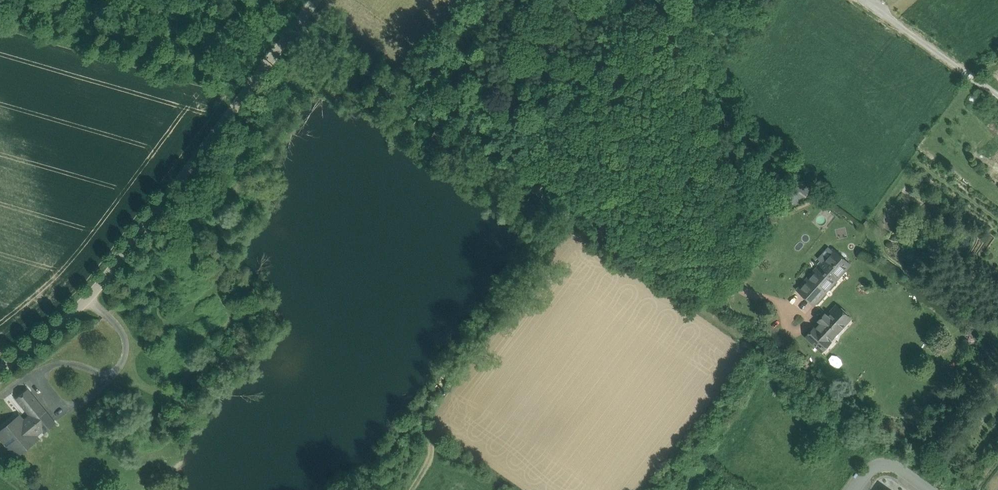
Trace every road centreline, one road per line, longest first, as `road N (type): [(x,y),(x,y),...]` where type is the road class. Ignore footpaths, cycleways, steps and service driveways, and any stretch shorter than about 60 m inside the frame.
road 1 (unclassified): [(320,0),(102,289),(0,369)]
road 2 (track): [(997,96),(900,27),(886,0)]

